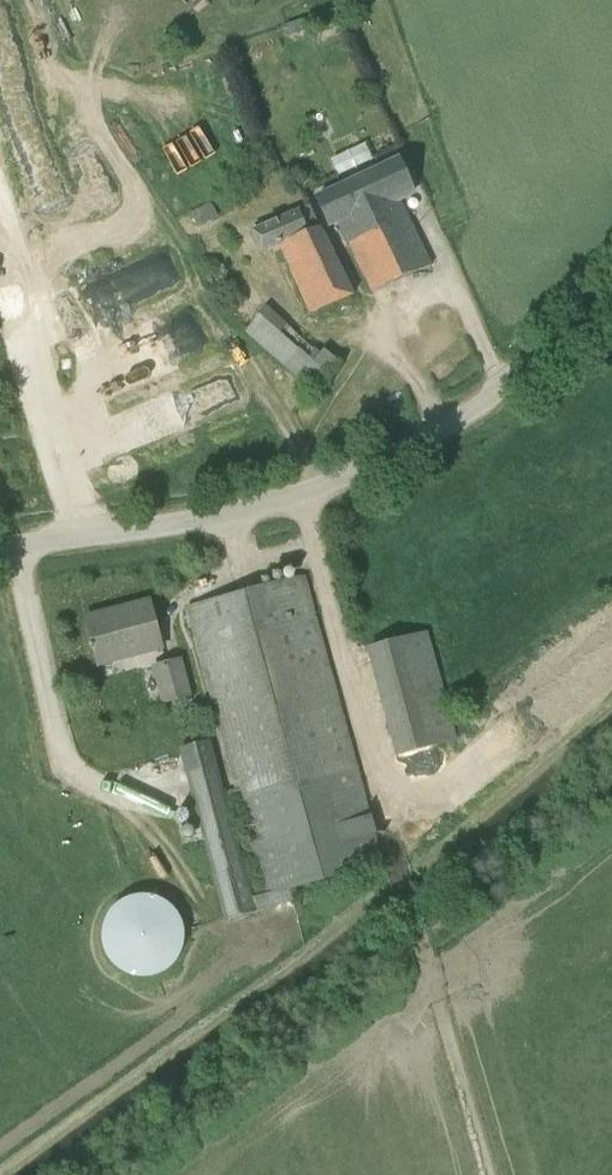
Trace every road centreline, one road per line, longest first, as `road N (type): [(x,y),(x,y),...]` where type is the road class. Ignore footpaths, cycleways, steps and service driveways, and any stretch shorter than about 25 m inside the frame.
road 1 (unclassified): [(0,547),(275,506),(366,469),(481,405),(611,299)]
road 2 (track): [(402,886),(491,1174)]

